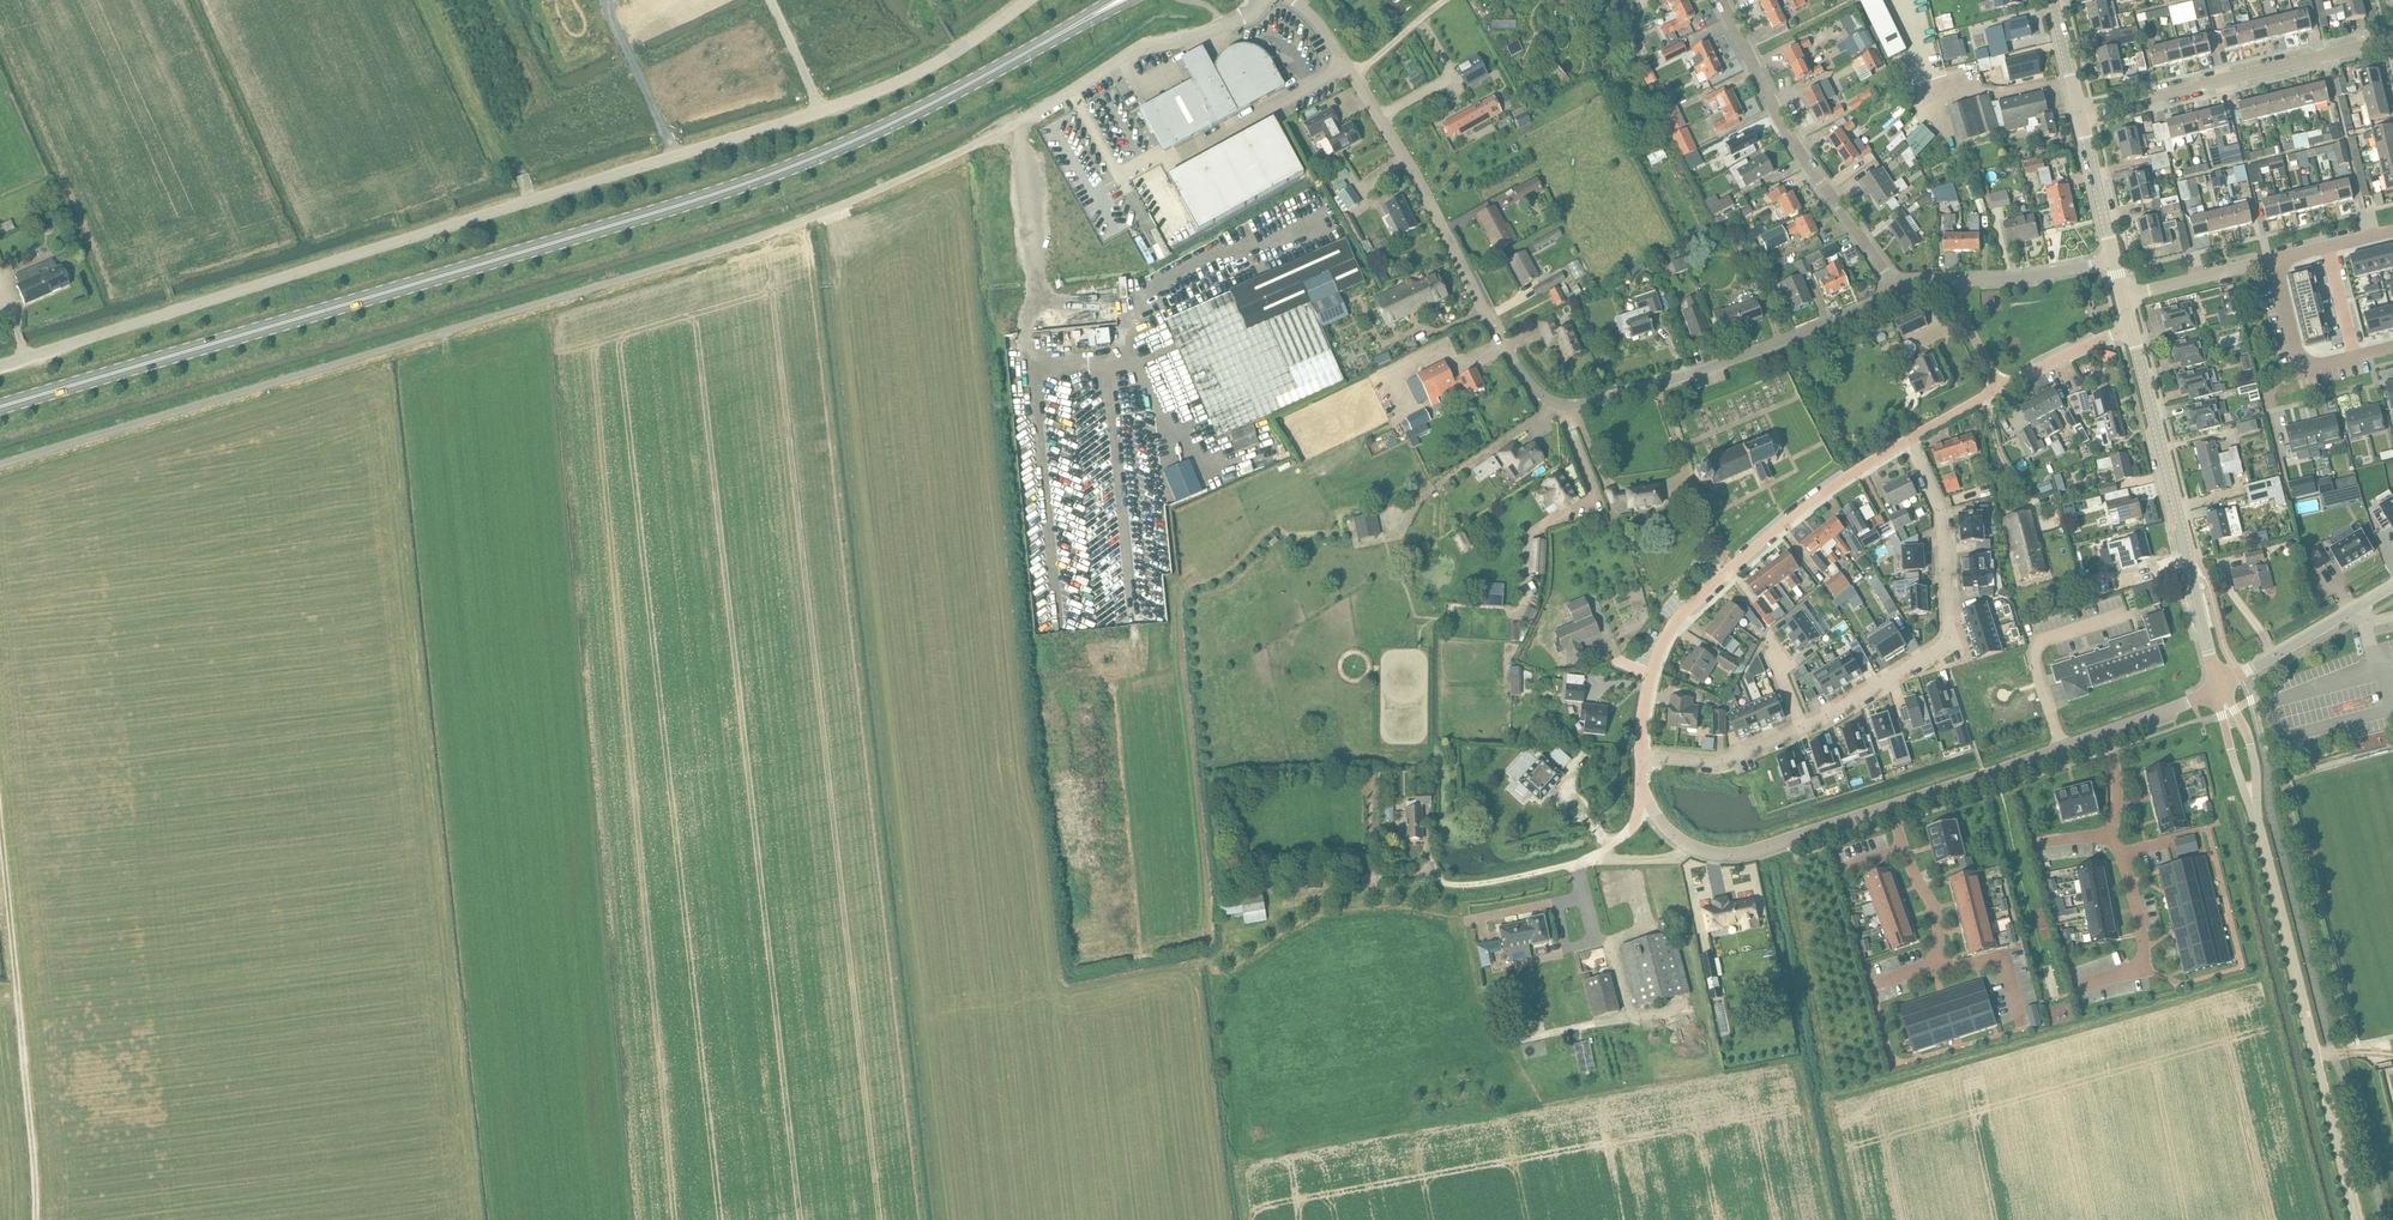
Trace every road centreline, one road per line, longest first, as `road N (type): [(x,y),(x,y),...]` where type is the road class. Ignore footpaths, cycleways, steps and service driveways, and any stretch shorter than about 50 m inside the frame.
road 1 (unclassified): [(0,472),(814,220),(1014,129),(1137,50),(1246,17),(1260,0)]
road 2 (primary): [(0,405),(811,159),(1042,44)]
road 3 (unclassified): [(0,364),(836,108),(959,51),(1025,0)]
road 4 (unclassified): [(1893,284),(1879,300),(1836,319),(1655,386),(1586,407),(1556,405),(1526,382),(1405,159),(1291,0)]
road 5 (residential): [(1641,756),(1647,686),(1676,620),(1791,517),(1909,440)]
road 6 (residential): [(1909,440),(1942,520),(1946,639),(1803,728)]
road 7 (tertiary): [(2218,690),(2132,328)]
road 8 (residential): [(1893,284),(1779,122),(1720,0)]
road 9 (residential): [(2080,114),(2392,38)]
road 10 (tertiary): [(2316,1059),(2257,820)]
road 11 (unclassified): [(1889,806),(2105,733)]
road 12 (unclassified): [(1683,845),(1724,855),(1754,851),(1889,806)]
road 13 (unclassified): [(2111,834),(2124,853),(2143,963),(2078,987)]
road 14 (residential): [(2218,690),(2392,586)]
road 15 (residential): [(1803,728),(1728,759),(1641,756)]
road 16 (unclassified): [(1889,806),(1933,907),(1937,962)]
road 17 (tertiary): [(2357,1219),(2316,1059)]
road 18 (residential): [(1958,287),(2114,260)]
road 19 (residential): [(2123,297),(2275,259)]
road 20 (unclassified): [(2353,356),(2321,364),(2301,358),(2275,259)]
road 21 (tertiary): [(2114,260),(2080,114)]
road 22 (residential): [(2001,387),(2132,328)]
road 23 (unclassified): [(1937,962),(2002,956),(2023,1028)]
road 24 (tertiary): [(2257,820),(2250,741),(2218,690)]
road 25 (tertiary): [(2218,690),(2257,820)]
road 26 (unclassified): [(2105,733),(2218,690)]

